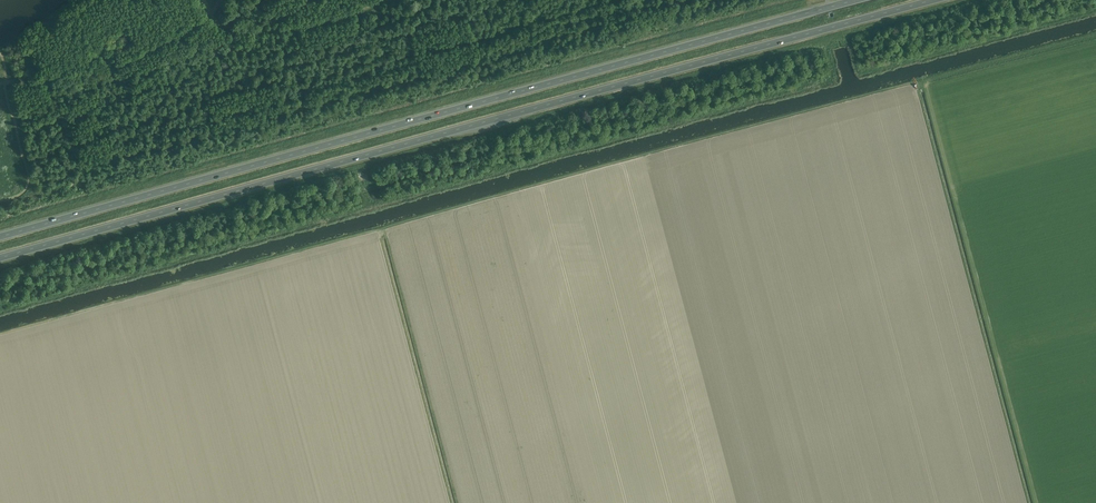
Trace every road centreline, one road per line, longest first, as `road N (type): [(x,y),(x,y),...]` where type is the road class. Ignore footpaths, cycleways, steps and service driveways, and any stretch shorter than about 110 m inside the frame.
road 1 (trunk): [(0,259),(935,0)]
road 2 (trunk): [(855,0),(0,237)]

